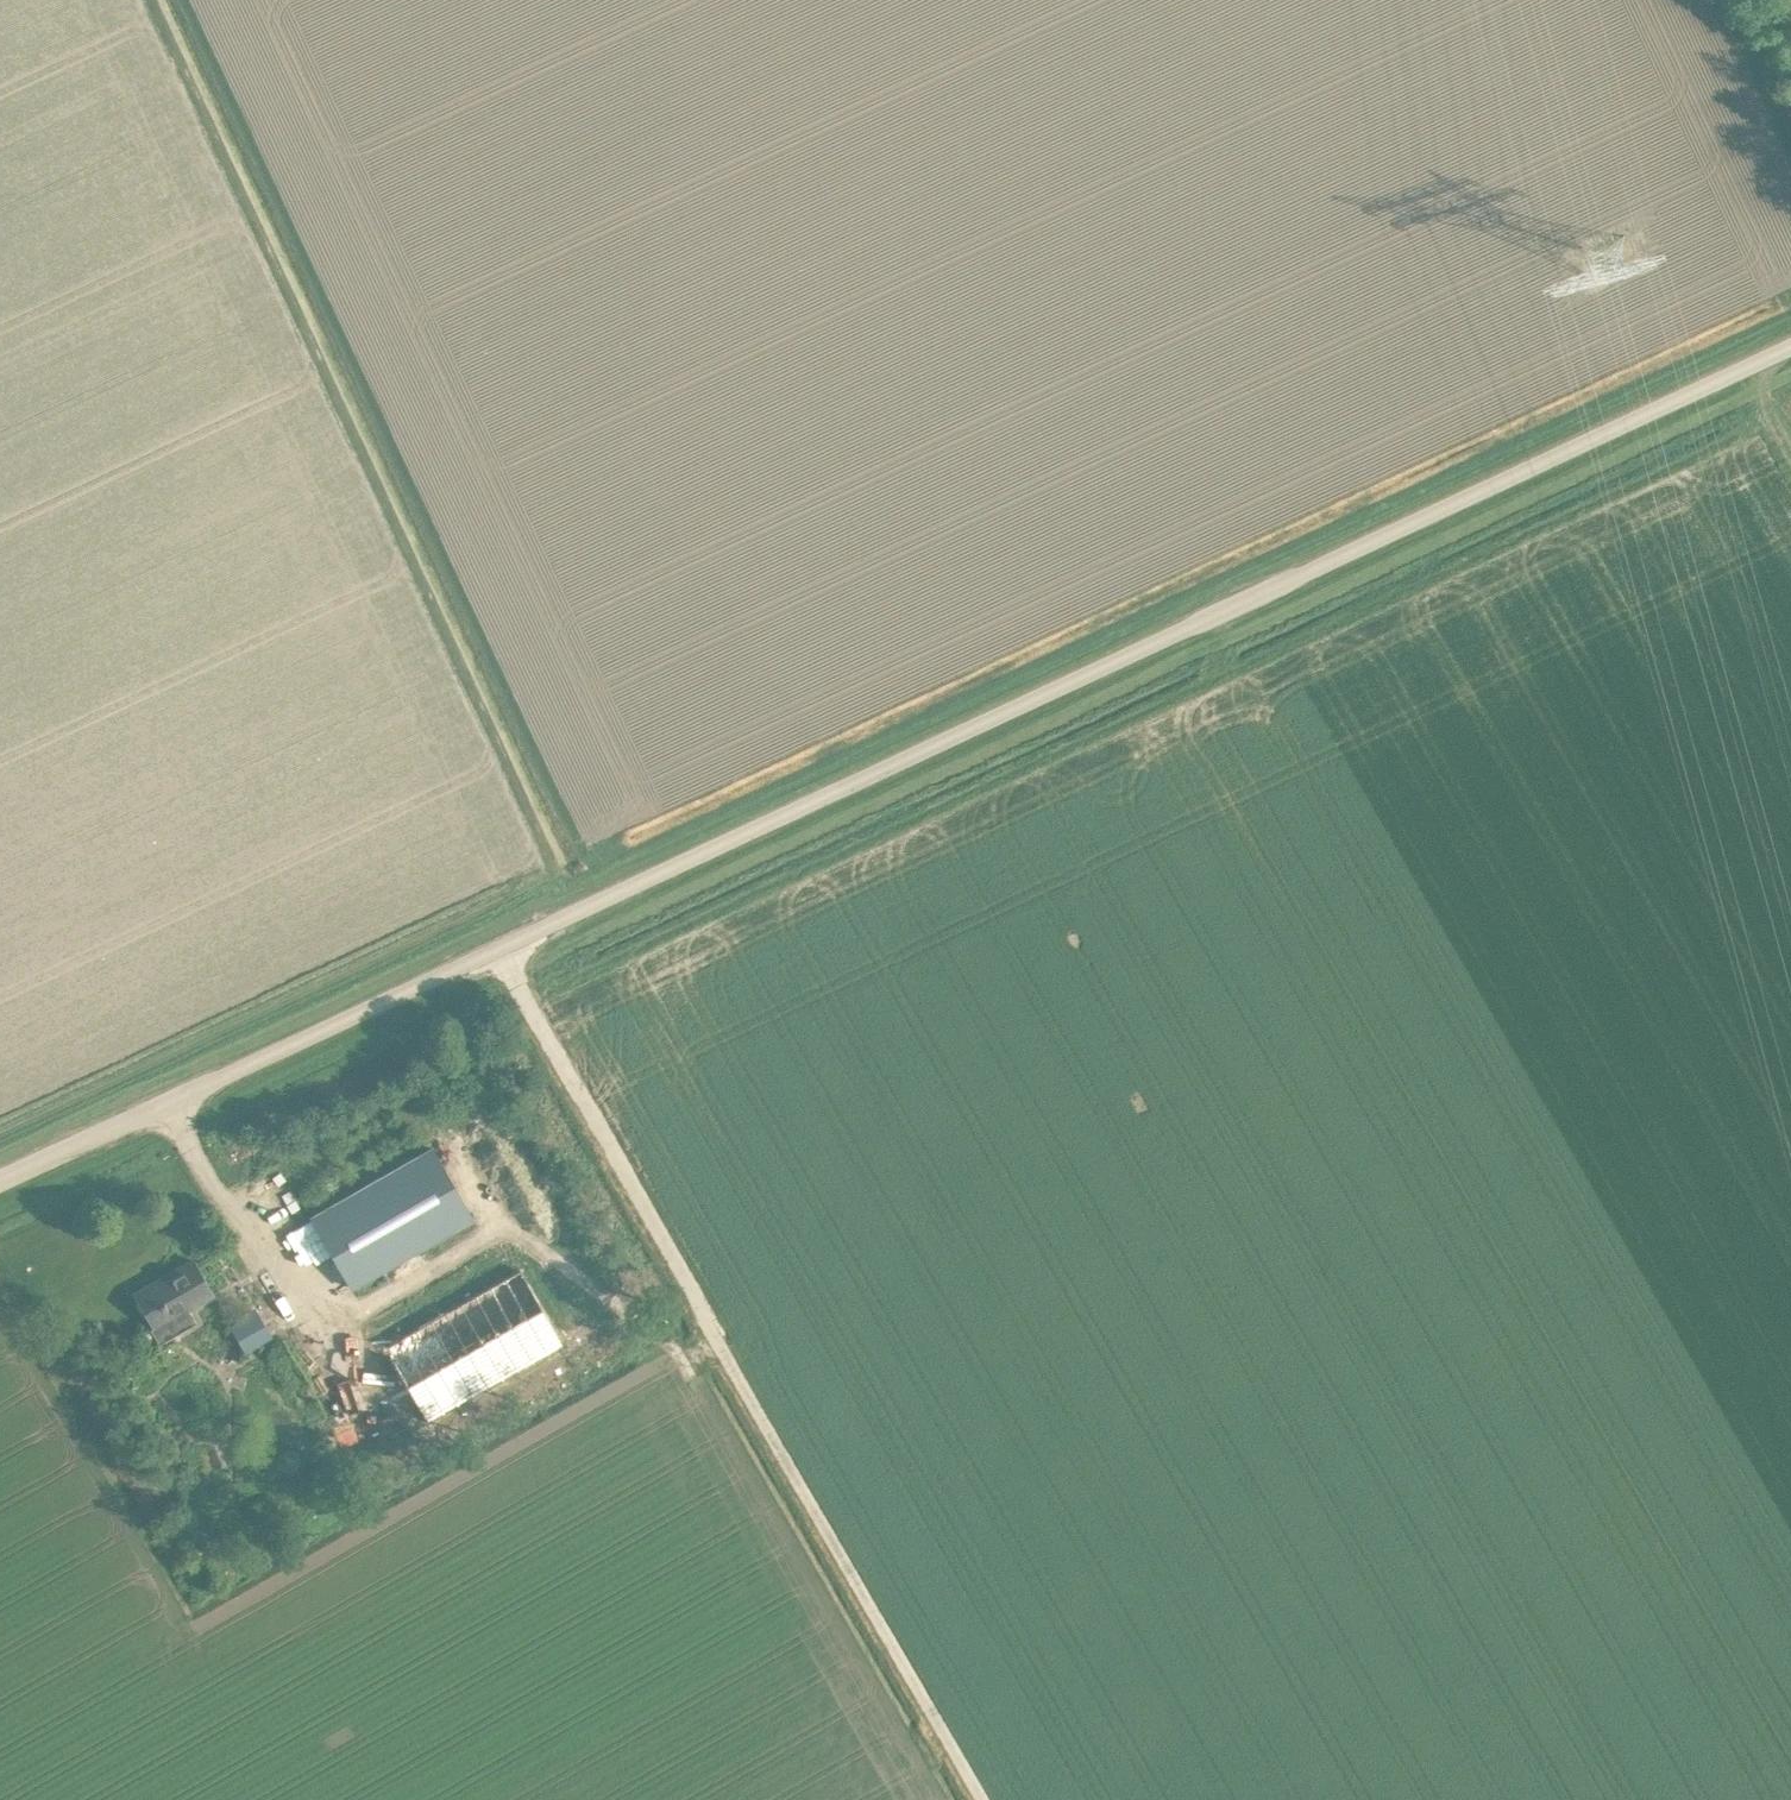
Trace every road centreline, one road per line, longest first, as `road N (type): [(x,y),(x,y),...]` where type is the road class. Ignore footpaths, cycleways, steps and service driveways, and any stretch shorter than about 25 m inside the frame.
road 1 (unclassified): [(0,1183),(1790,346)]

